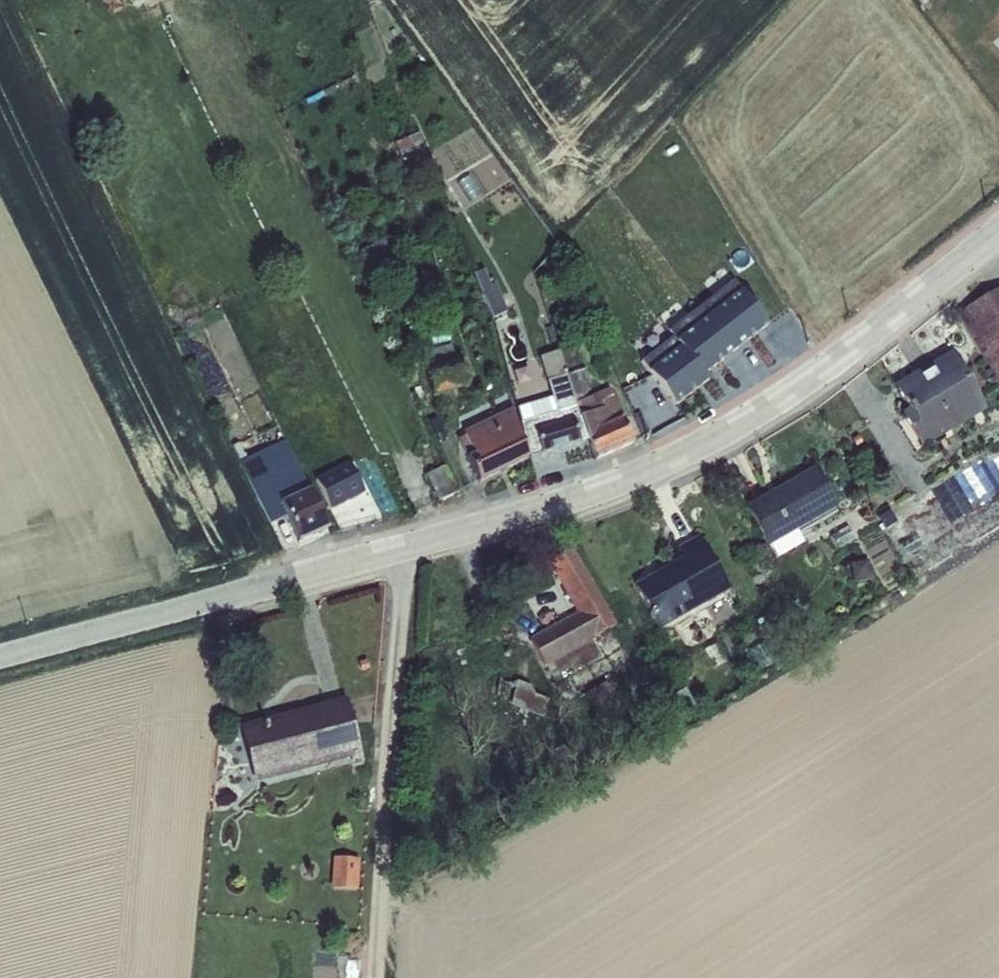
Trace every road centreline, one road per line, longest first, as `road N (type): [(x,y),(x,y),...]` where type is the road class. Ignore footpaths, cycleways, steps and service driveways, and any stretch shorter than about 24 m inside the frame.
road 1 (residential): [(998,232),(736,431),(584,497),(306,576)]
road 2 (track): [(415,545),(384,977)]
road 3 (unclassified): [(306,576),(0,660)]

